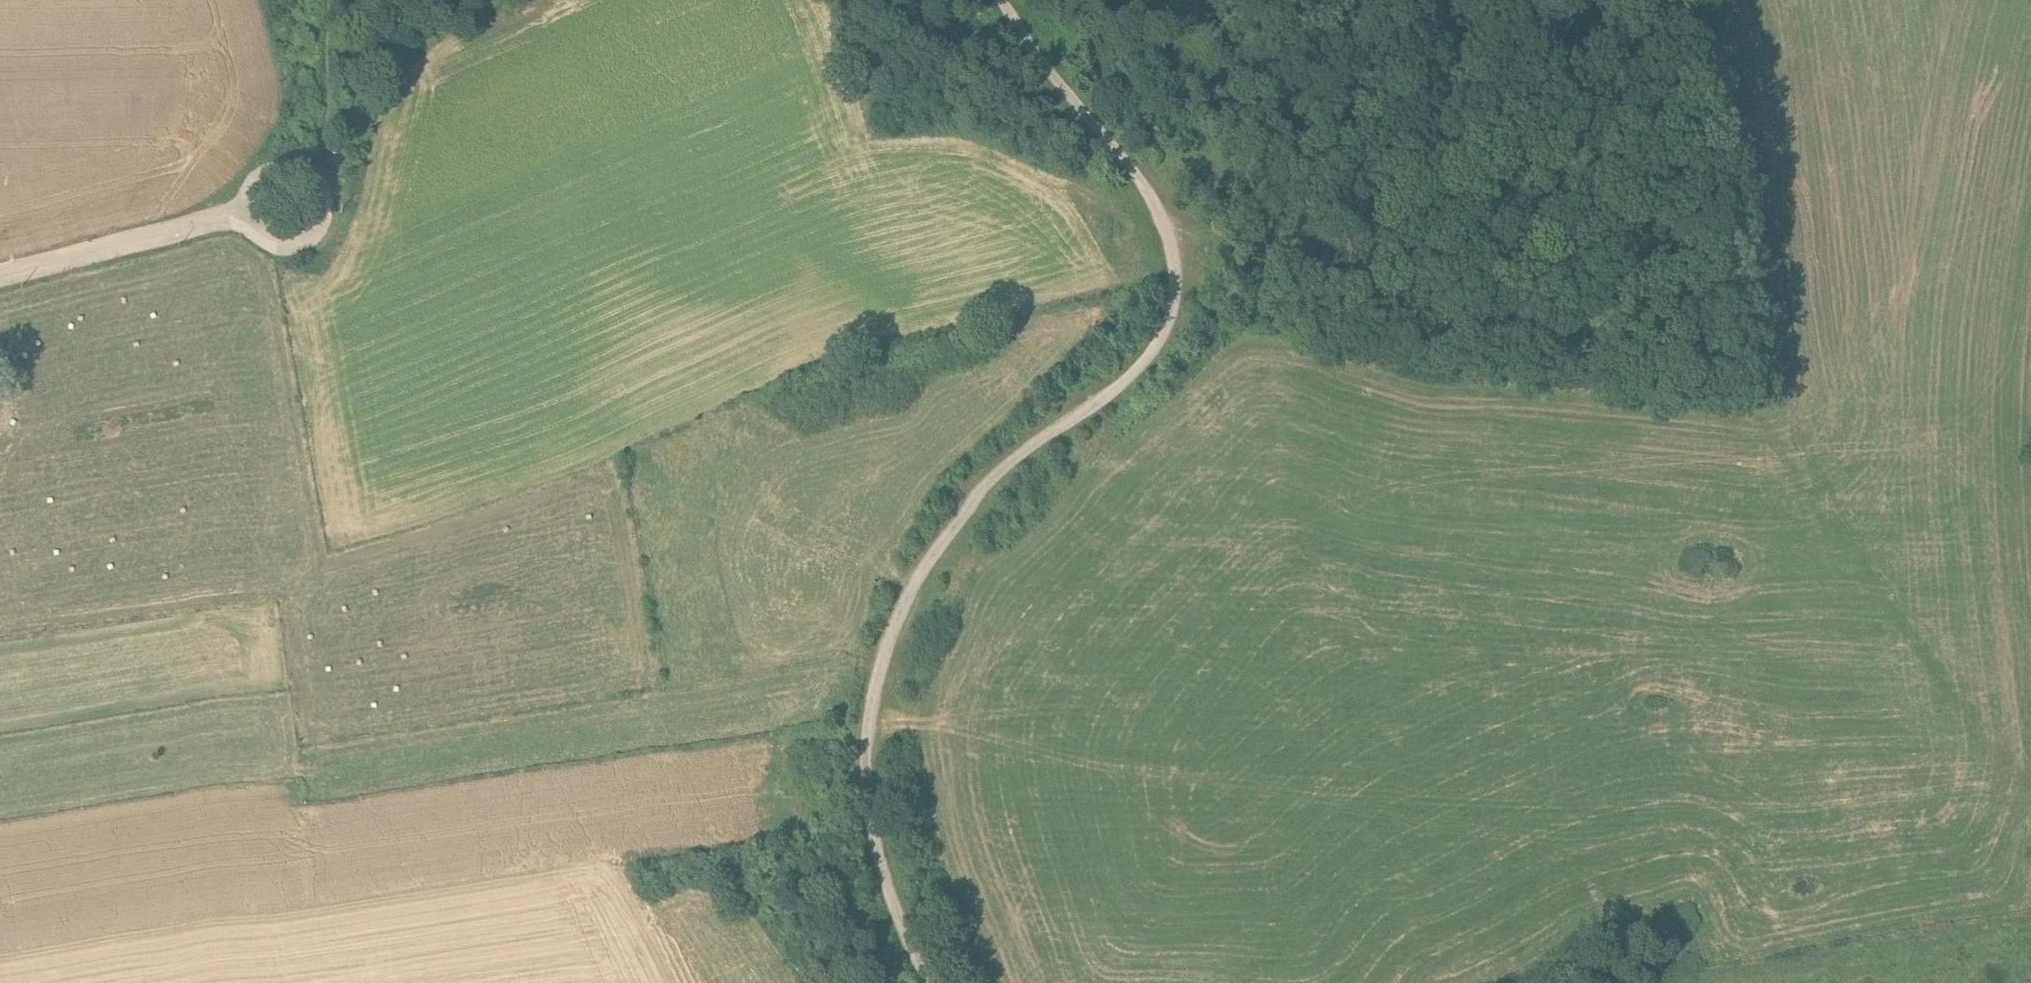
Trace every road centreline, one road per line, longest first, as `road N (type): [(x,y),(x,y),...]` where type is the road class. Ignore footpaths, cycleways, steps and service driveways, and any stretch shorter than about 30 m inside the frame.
road 1 (track): [(927,982),(889,899),(869,799),(883,666),(915,591),(962,525),(1151,367),(1177,291),(1174,260),(1141,195),(995,0)]
road 2 (residential): [(0,272),(247,216)]
road 3 (residential): [(319,224),(318,187),(287,168),(255,182),(247,216)]

